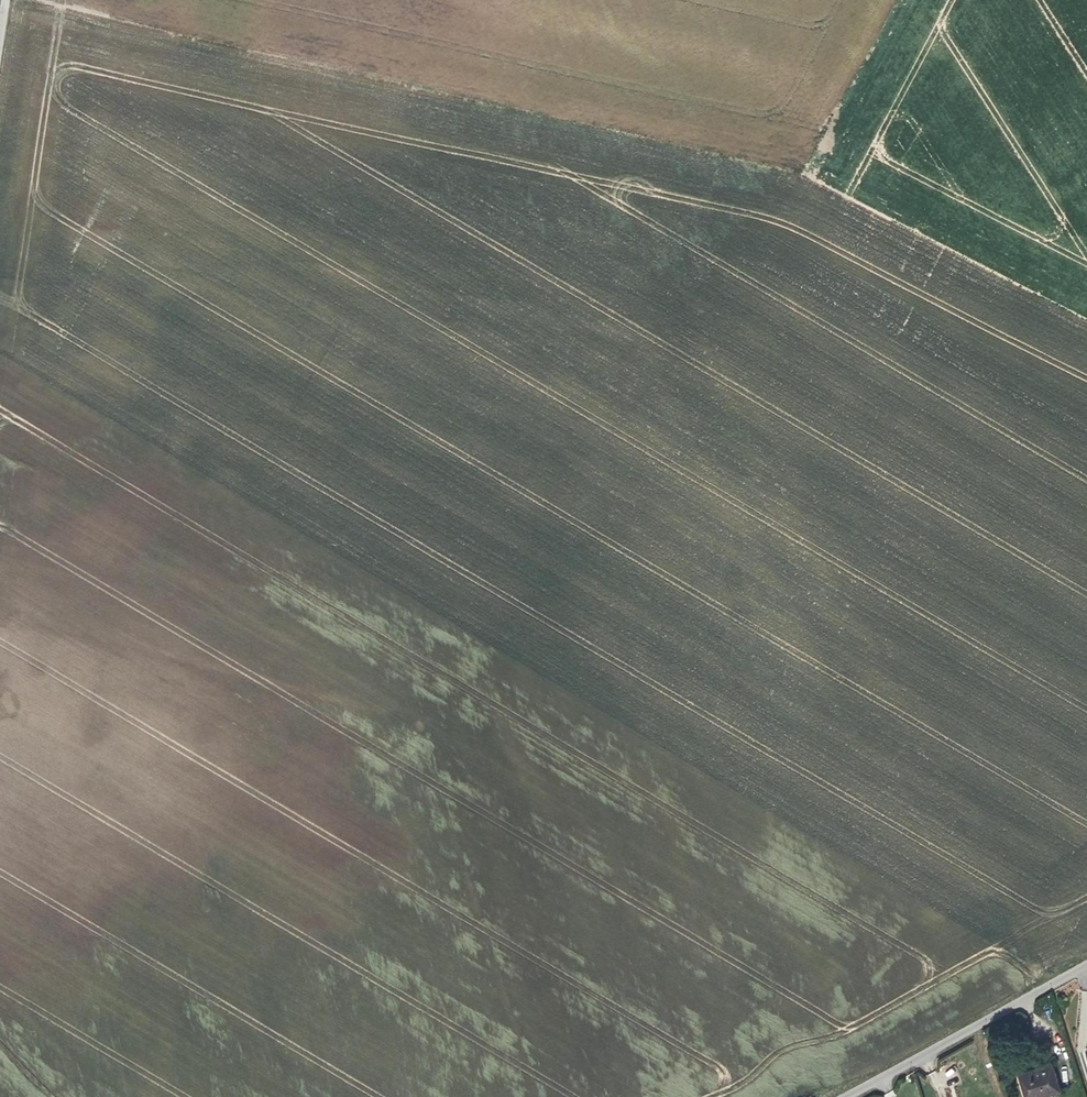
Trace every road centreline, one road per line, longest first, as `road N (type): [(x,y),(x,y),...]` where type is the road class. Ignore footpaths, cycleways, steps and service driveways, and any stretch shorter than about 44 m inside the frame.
road 1 (residential): [(1086,964),(849,1096)]

